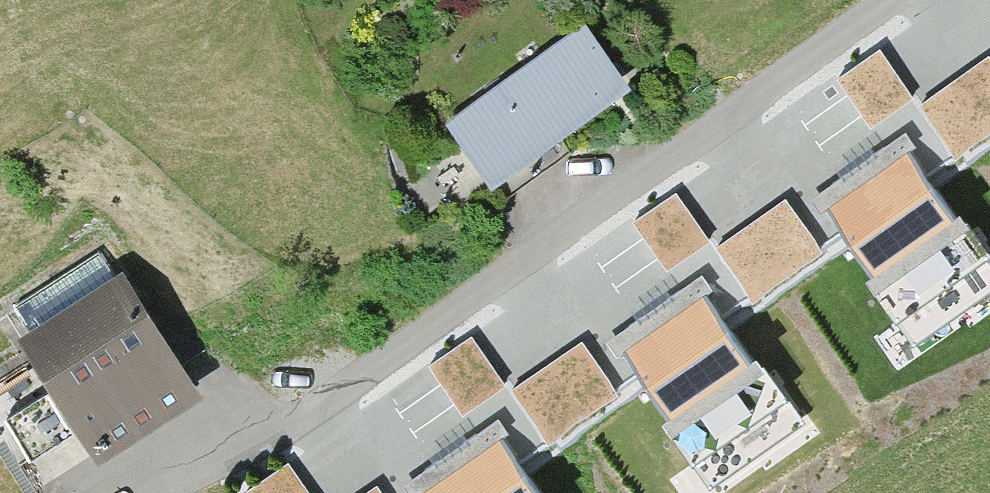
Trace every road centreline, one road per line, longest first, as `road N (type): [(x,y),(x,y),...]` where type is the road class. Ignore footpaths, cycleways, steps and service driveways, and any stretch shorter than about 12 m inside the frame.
road 1 (residential): [(184,492),(885,0)]

